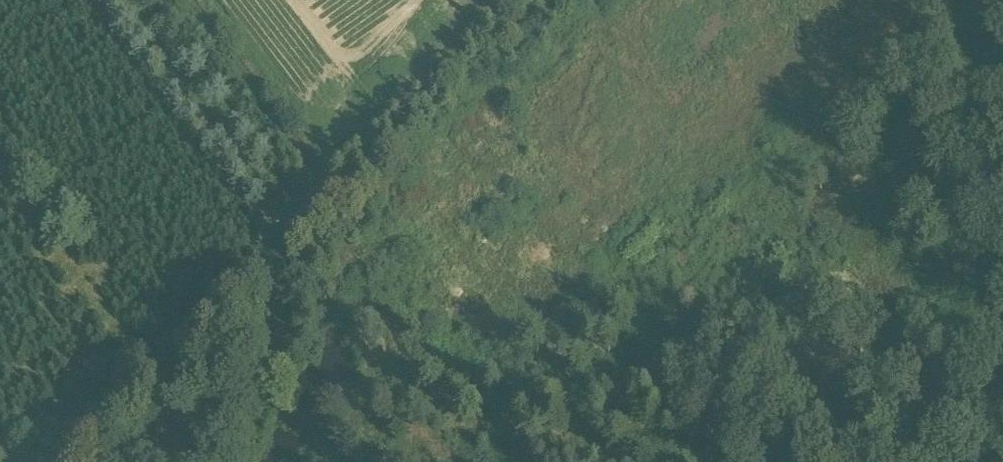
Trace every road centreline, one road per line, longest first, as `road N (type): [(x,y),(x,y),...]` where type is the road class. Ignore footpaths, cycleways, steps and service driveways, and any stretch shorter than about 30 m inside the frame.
road 1 (track): [(259,461),(171,378),(89,461)]

